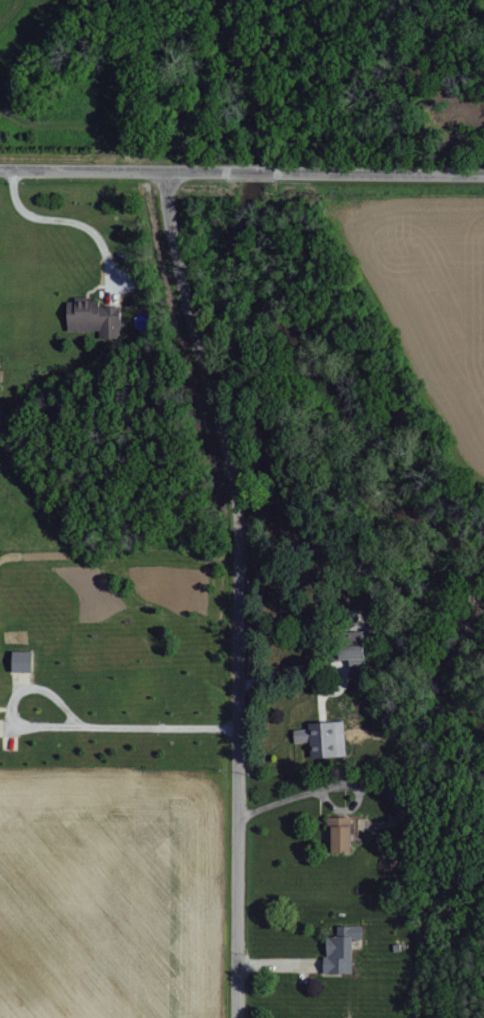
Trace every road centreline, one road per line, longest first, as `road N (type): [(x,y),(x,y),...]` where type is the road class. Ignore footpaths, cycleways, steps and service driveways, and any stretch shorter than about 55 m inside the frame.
road 1 (residential): [(237,1017),(242,524),(169,172)]
road 2 (residential): [(483,175),(0,169)]

